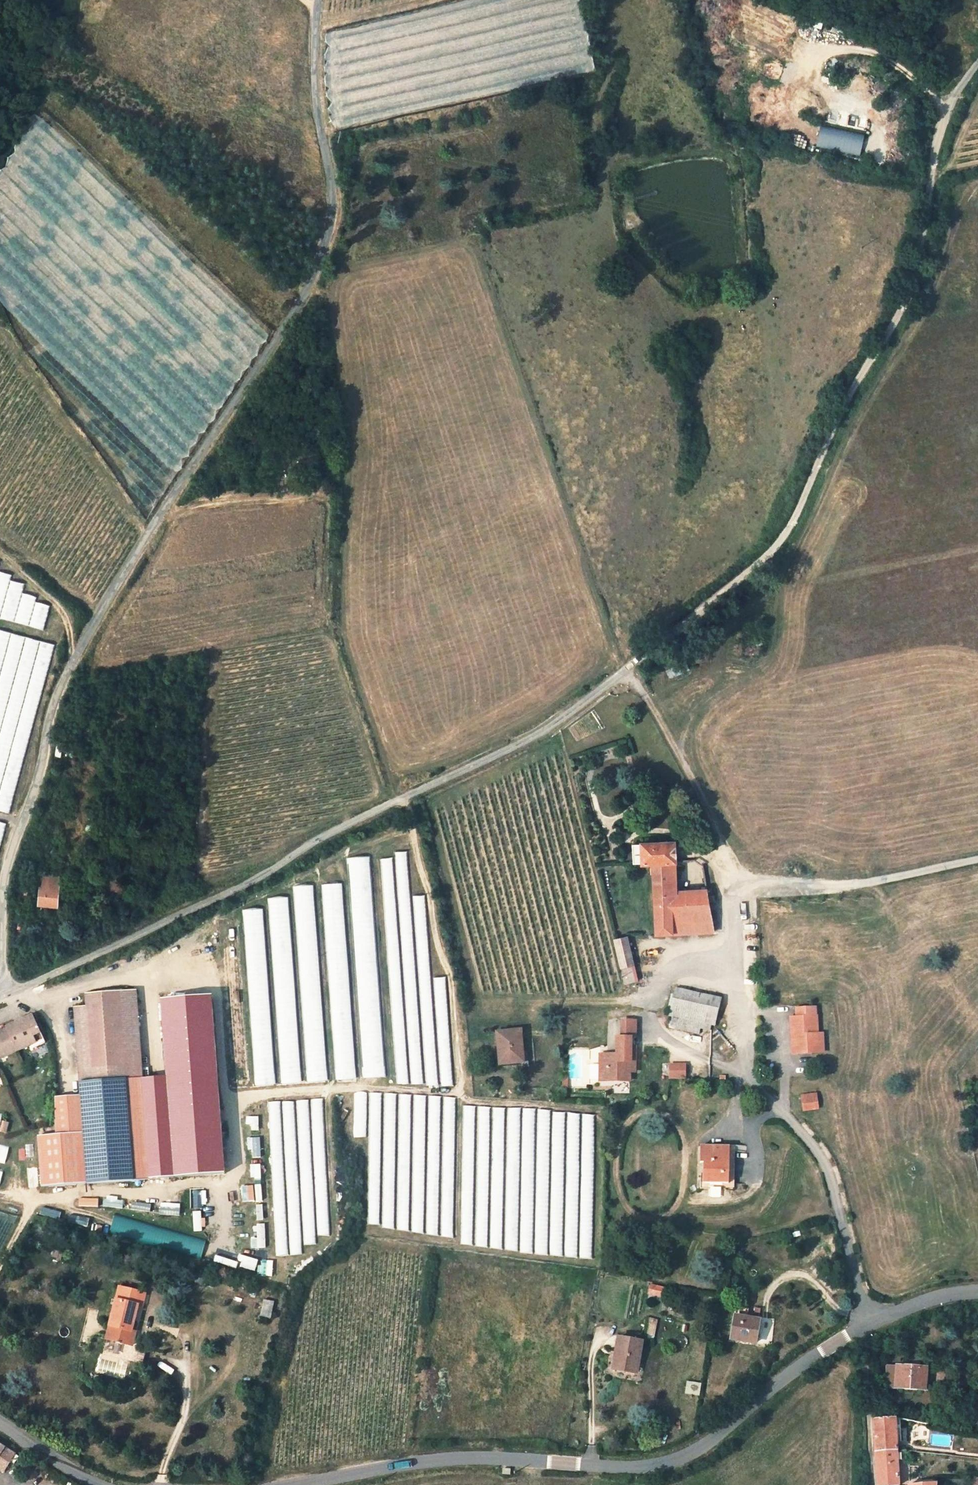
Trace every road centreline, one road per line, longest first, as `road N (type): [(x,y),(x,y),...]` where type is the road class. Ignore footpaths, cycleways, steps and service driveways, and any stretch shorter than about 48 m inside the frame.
road 1 (residential): [(318,0),(312,78),(333,216),(319,256),(62,675),(0,904)]
road 2 (residential): [(626,672),(514,747),(334,832),(239,888),(0,998)]
road 3 (track): [(678,753),(699,707),(769,661),(777,647),(788,573),(868,401),(920,316),(977,179)]
road 4 (unclassified): [(286,1484),(399,1461),(672,1462),(869,1320)]
road 5 (track): [(626,672),(473,241),(384,251),(310,271)]
road 6 (track): [(400,801),(342,625),(340,372),(327,293),(310,271)]
road 7 (residential): [(869,1320),(822,1160),(740,1070)]

